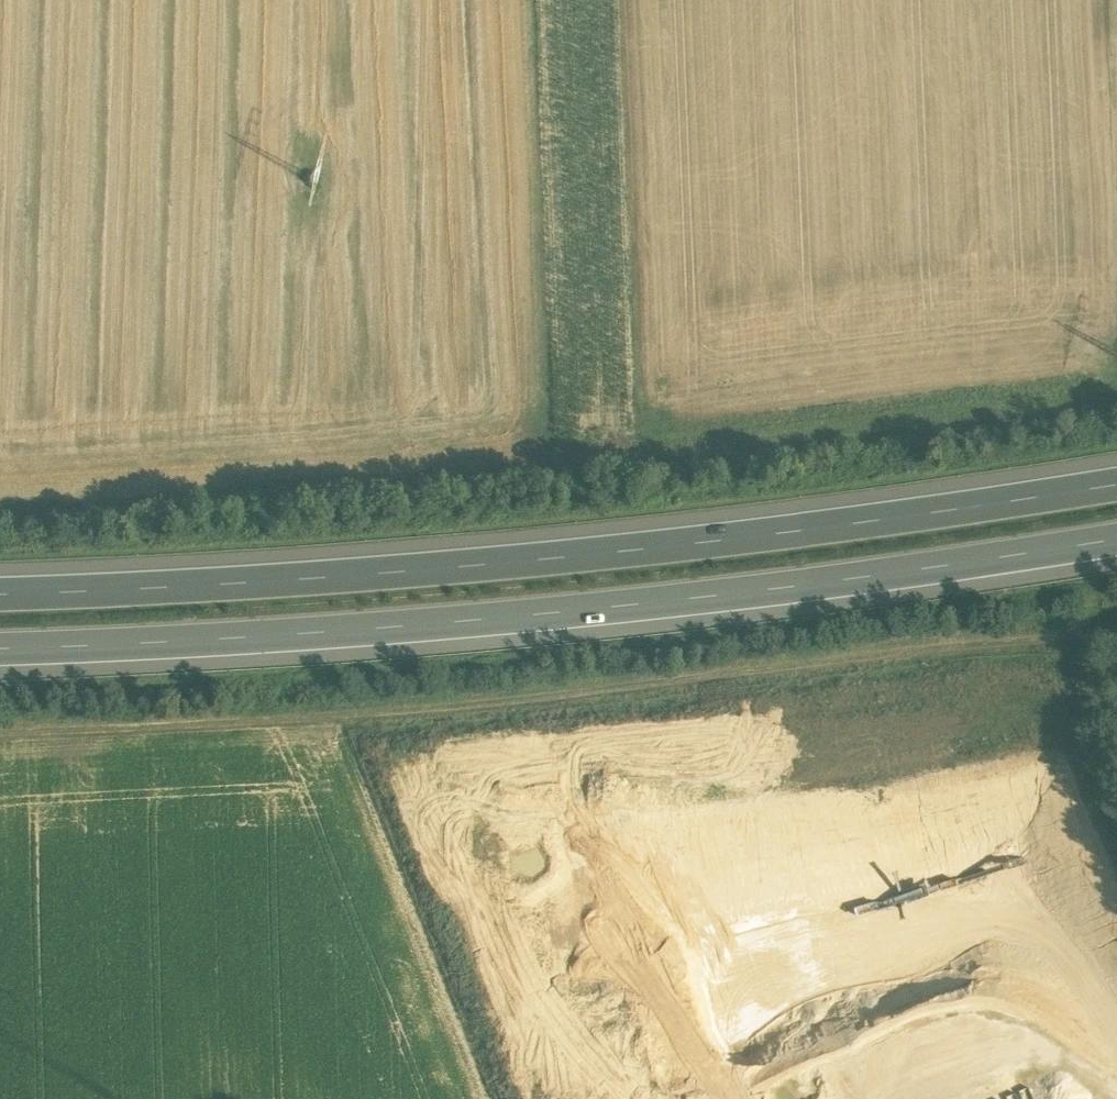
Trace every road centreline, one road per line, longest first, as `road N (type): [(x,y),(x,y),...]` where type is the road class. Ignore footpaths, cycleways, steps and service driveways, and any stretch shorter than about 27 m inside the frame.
road 1 (motorway): [(1116,484),(521,563),(0,594)]
road 2 (motorway): [(0,659),(157,656),(440,636),(889,587),(1116,553)]
road 3 (track): [(0,734),(495,703),(1116,628)]

